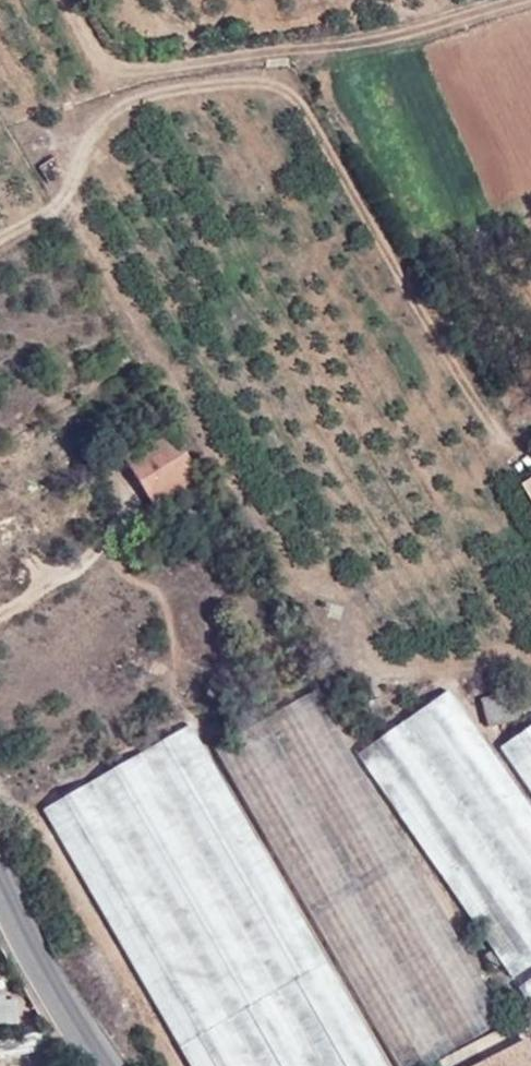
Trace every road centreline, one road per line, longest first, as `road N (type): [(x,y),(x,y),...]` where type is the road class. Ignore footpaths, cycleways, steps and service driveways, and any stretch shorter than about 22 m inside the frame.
road 1 (track): [(530,441),(513,450),(289,84),(116,102),(58,209),(0,243)]
road 2 (track): [(69,0),(112,71),(357,45),(504,0)]
road 3 (tertiary): [(0,893),(101,1065)]

